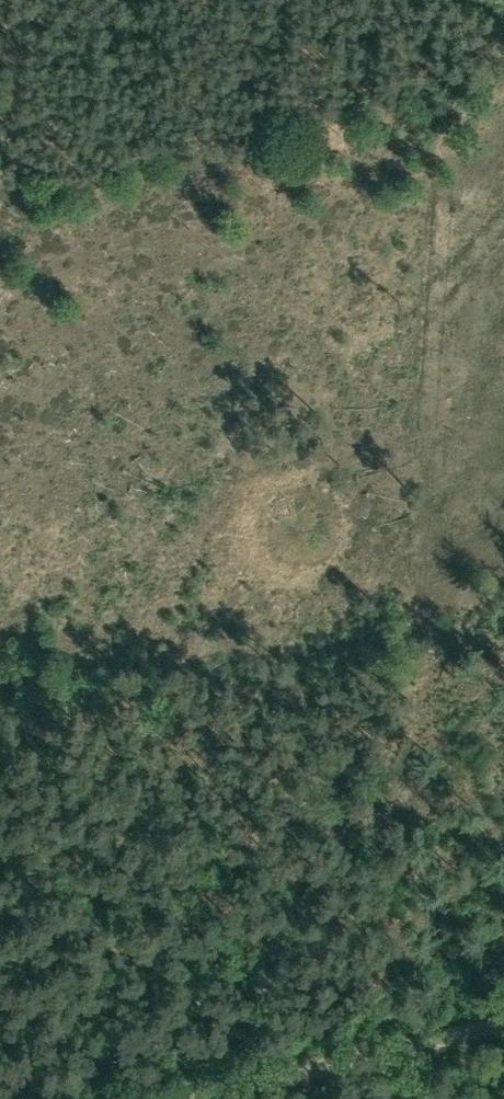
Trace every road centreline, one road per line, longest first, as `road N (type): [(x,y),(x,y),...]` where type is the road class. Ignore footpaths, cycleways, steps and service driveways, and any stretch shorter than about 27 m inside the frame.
road 1 (unclassified): [(155,1098),(503,1019)]

